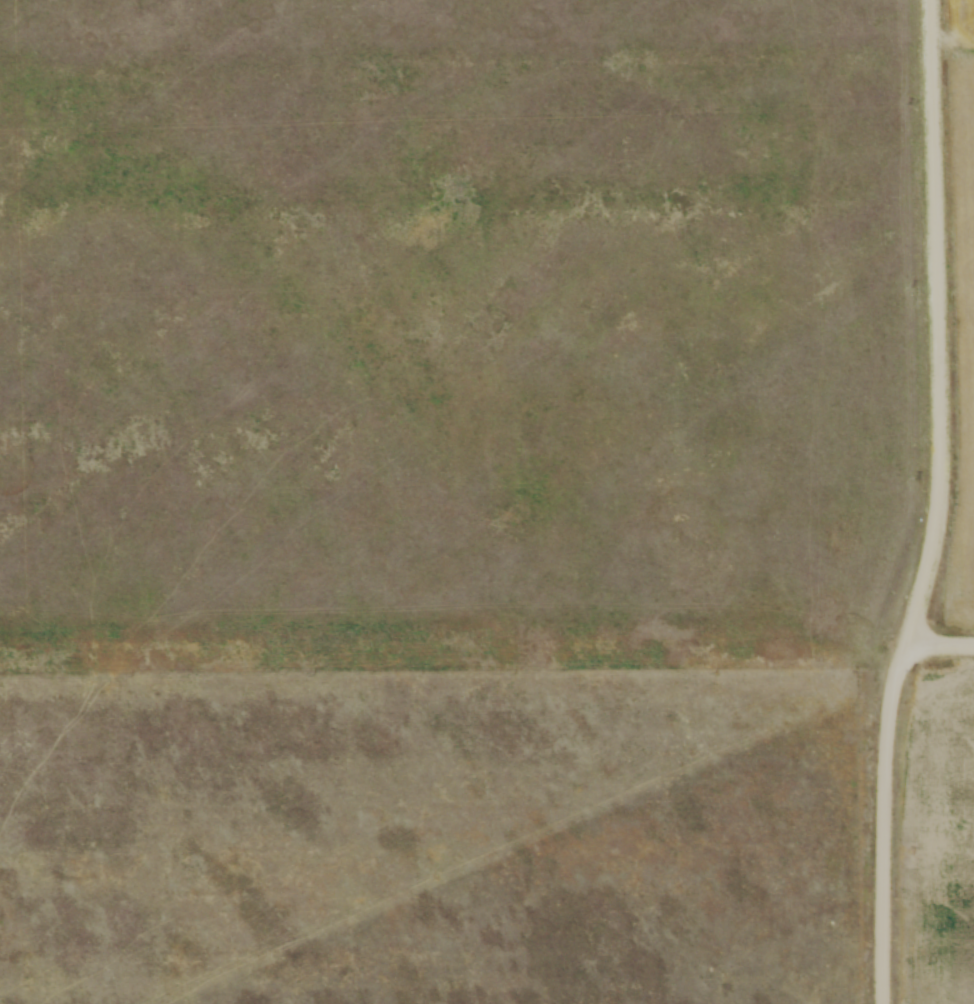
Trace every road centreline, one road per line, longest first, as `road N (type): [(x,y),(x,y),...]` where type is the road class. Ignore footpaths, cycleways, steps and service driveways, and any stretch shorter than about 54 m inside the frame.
road 1 (tertiary): [(930,0),(941,405),(930,561),(904,649)]
road 2 (tertiary): [(904,649),(885,759),(883,1003)]

